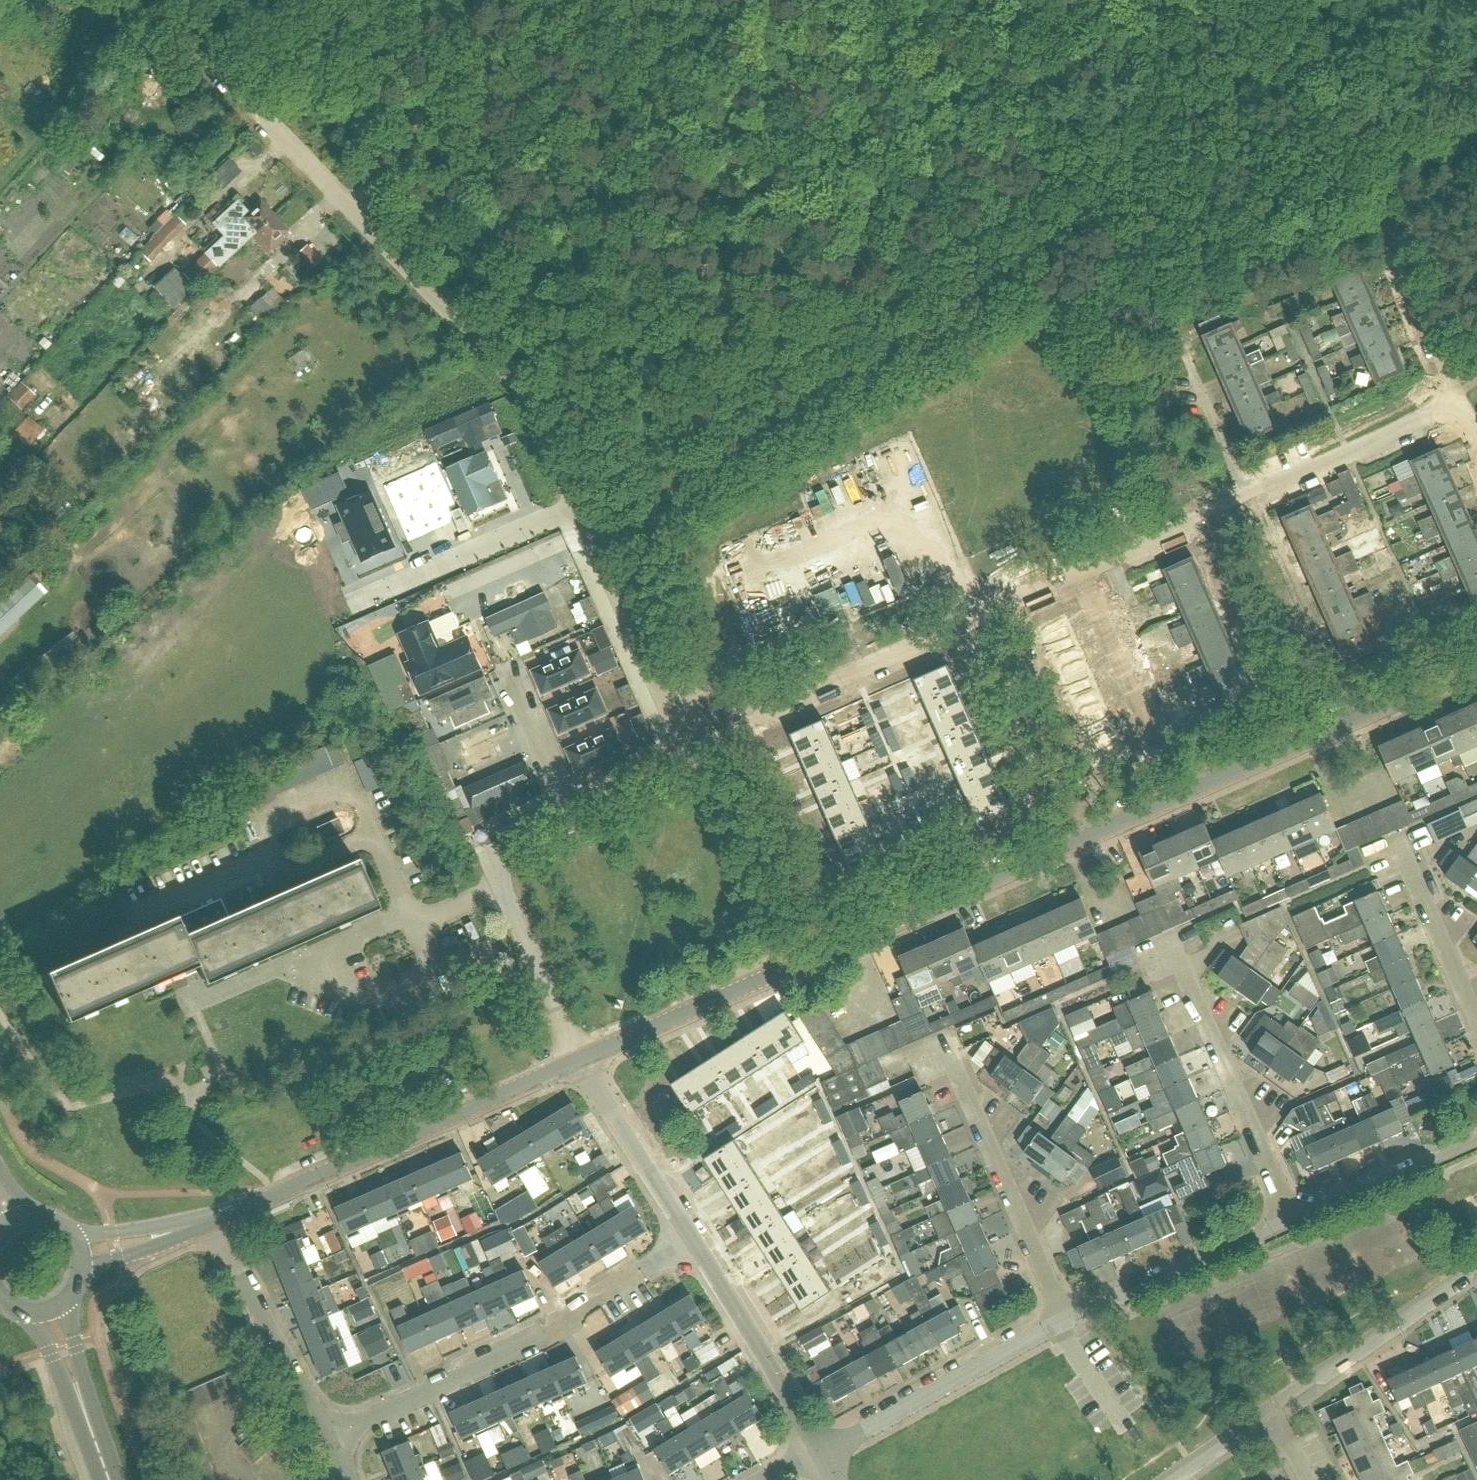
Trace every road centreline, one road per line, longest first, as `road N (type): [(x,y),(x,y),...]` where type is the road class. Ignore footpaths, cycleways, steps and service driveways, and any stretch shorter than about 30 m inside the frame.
road 1 (unclassified): [(580,1062),(1476,664)]
road 2 (residential): [(687,749),(1451,408)]
road 3 (track): [(351,212),(532,400),(605,563)]
road 4 (residential): [(333,1440),(561,1328),(694,1241)]
road 5 (unclassified): [(211,1220),(580,1062)]
road 6 (residential): [(1064,1318),(944,1042),(918,1054)]
road 7 (residential): [(1294,1220),(1166,934)]
road 8 (residential): [(580,1062),(498,872),(512,838),(566,806)]
road 9 (track): [(149,0),(351,212)]
road 10 (track): [(542,0),(351,212)]
road 11 (unclassified): [(823,1449),(1064,1318)]
road 12 (residential): [(333,1440),(211,1220)]
road 13 (unclassified): [(1064,1318),(1294,1220)]
road 14 (unclassified): [(1272,1408),(1476,1266)]
road 15 (unclassified): [(823,1449),(694,1241)]
road 16 (unclassified): [(694,1241),(580,1062)]
road 17 (track): [(1381,194),(1310,0)]
road 18 (residential): [(1476,1021),(1394,834)]
road 19 (residential): [(605,563),(687,749)]
road 20 (unclassified): [(1294,1220),(1476,1142)]
road 21 (residential): [(1451,408),(1450,380),(1390,225)]
road 22 (residential): [(566,806),(507,669)]
road 23 (residential): [(566,806),(687,749)]
road 24 (unclassified): [(1170,1479),(1272,1408)]

